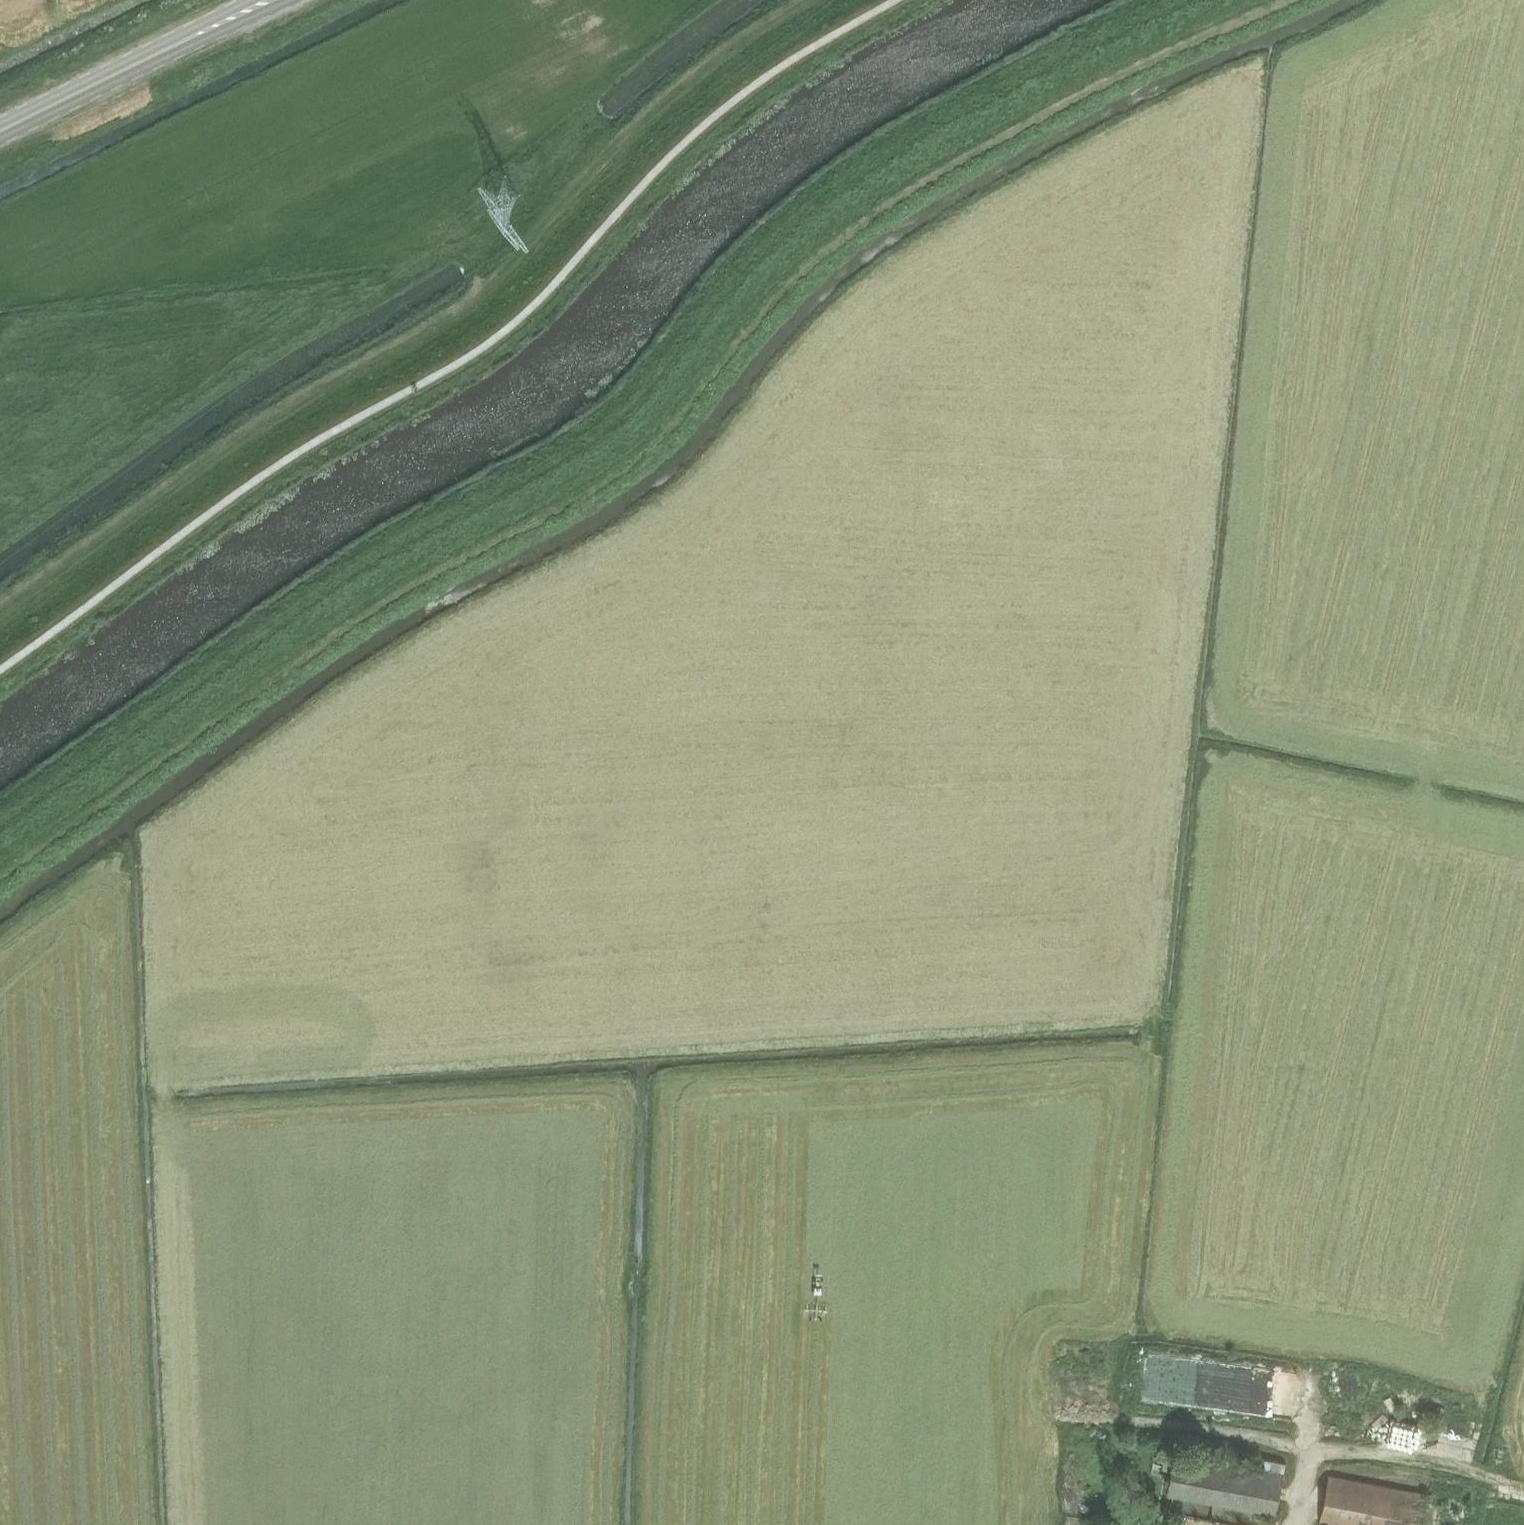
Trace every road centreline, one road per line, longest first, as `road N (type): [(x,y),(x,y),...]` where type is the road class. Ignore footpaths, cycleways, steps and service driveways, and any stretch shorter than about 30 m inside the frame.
road 1 (primary): [(0,132),(271,0)]

